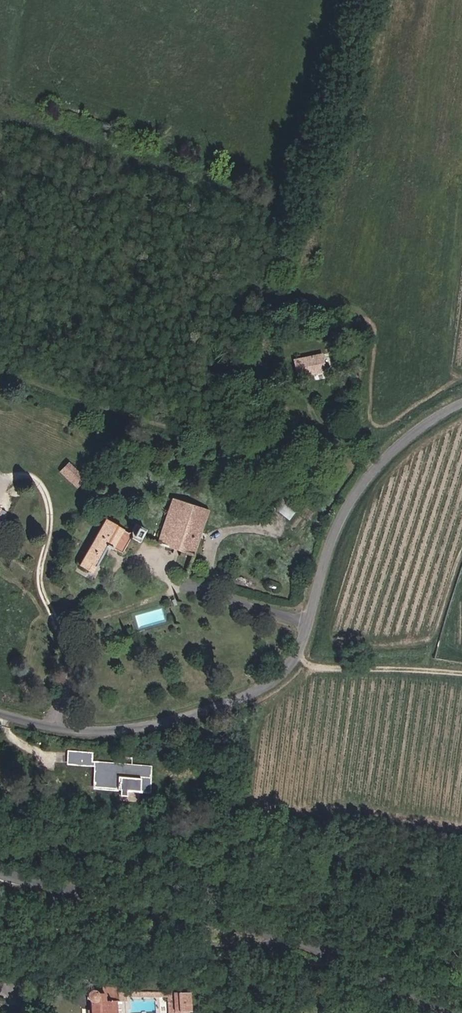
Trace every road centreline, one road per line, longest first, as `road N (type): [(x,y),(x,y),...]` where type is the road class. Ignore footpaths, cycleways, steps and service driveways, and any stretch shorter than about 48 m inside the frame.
road 1 (unclassified): [(0,710),(76,730),(164,723),(275,679),(301,644),(336,532),(360,485),(403,439),(461,405)]
road 2 (unclassified): [(460,1012),(284,934),(154,915),(0,871)]
road 3 (track): [(298,649),(312,664),(336,669),(461,675)]

